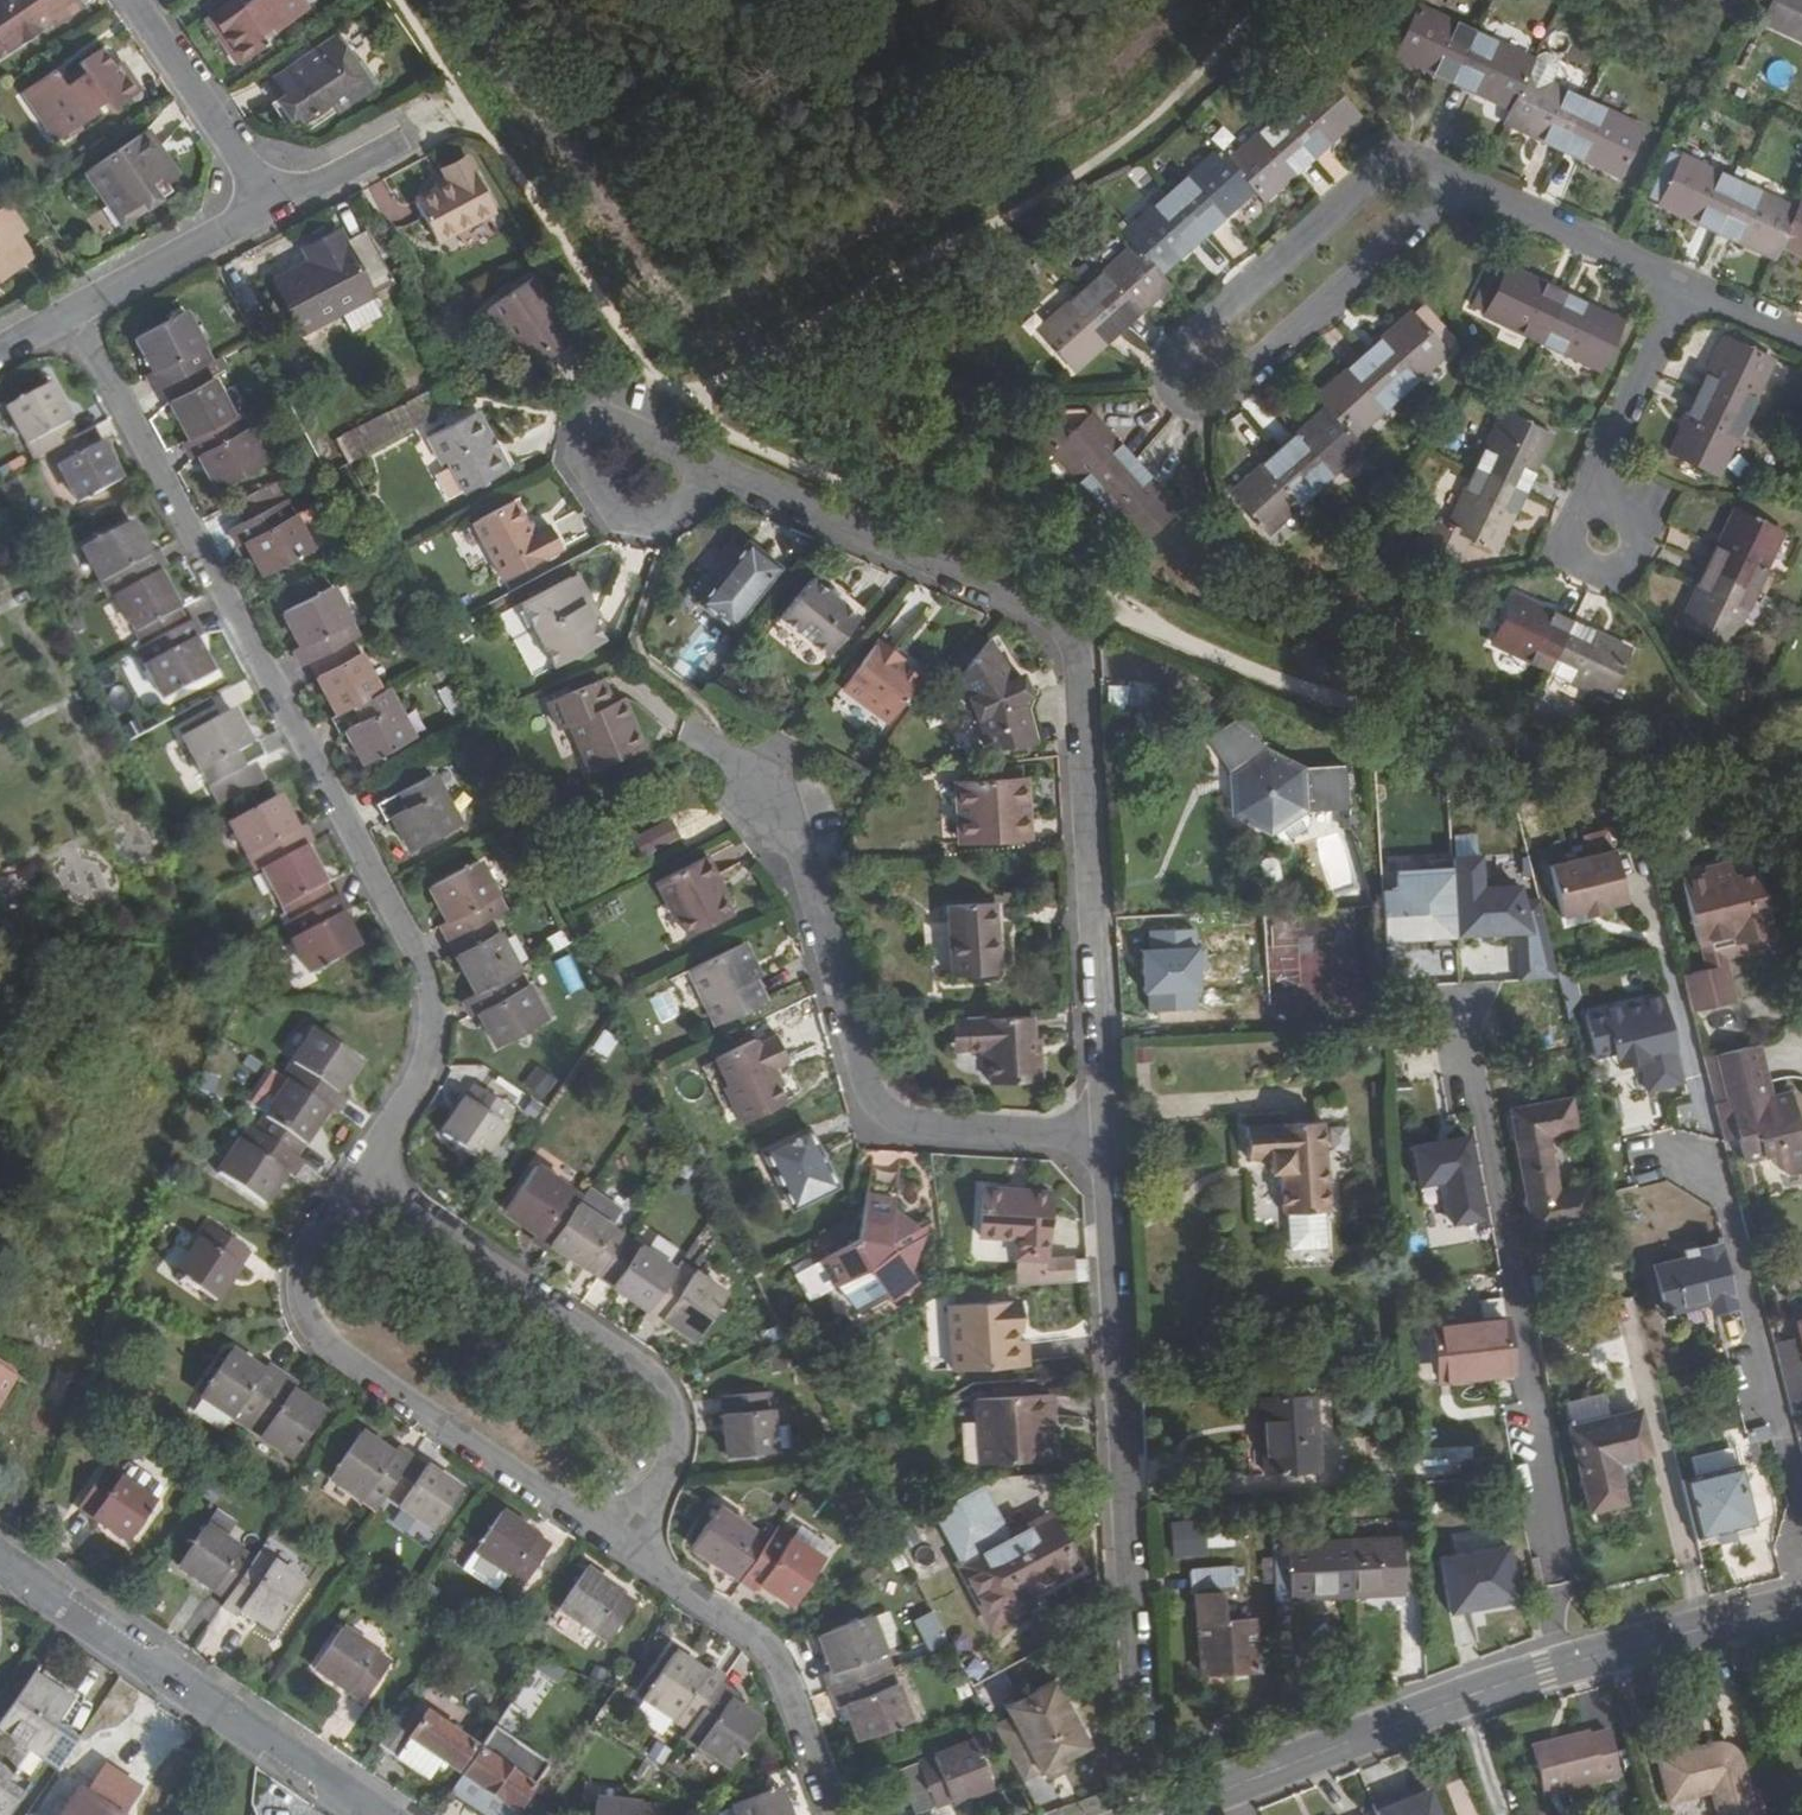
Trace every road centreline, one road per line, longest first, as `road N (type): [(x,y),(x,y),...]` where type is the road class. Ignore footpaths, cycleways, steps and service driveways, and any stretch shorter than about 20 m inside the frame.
road 1 (residential): [(1141,1814),(1076,645),(1042,608),(726,475)]
road 2 (residential): [(77,321),(410,948),(430,1010),(415,1075),(353,1174)]
road 3 (track): [(684,399),(960,249),(1170,107),(1272,0)]
road 4 (tertiary): [(1227,1787),(1545,1671),(1801,1604)]
road 5 (residential): [(353,1174),(299,1254),(300,1328),(623,1544)]
road 6 (residential): [(623,1544),(661,1470),(672,1425),(649,1375),(353,1174)]
road 7 (tertiary): [(0,1566),(370,1814)]
road 8 (residential): [(623,1544),(747,1634),(780,1677),(827,1814)]
road 9 (residential): [(726,475),(597,415),(576,440),(576,464),(615,511),(644,521),(675,514)]
road 10 (residential): [(274,205),(132,0)]
road 11 (residential): [(274,205),(77,321)]
road 12 (residential): [(418,137),(274,205)]

